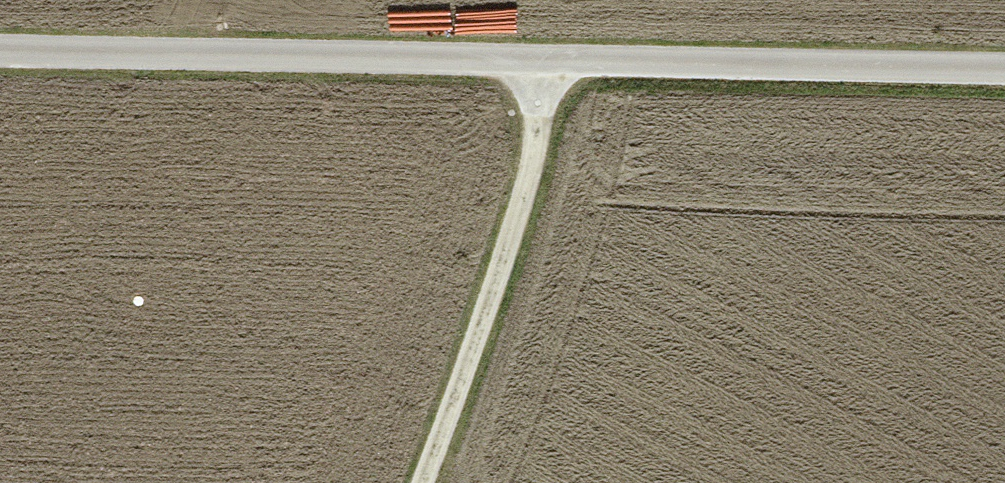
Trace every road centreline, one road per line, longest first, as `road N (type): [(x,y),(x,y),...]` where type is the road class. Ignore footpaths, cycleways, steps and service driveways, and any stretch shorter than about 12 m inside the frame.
road 1 (residential): [(0,53),(1004,74)]
road 2 (track): [(424,482),(522,207),(546,65)]

